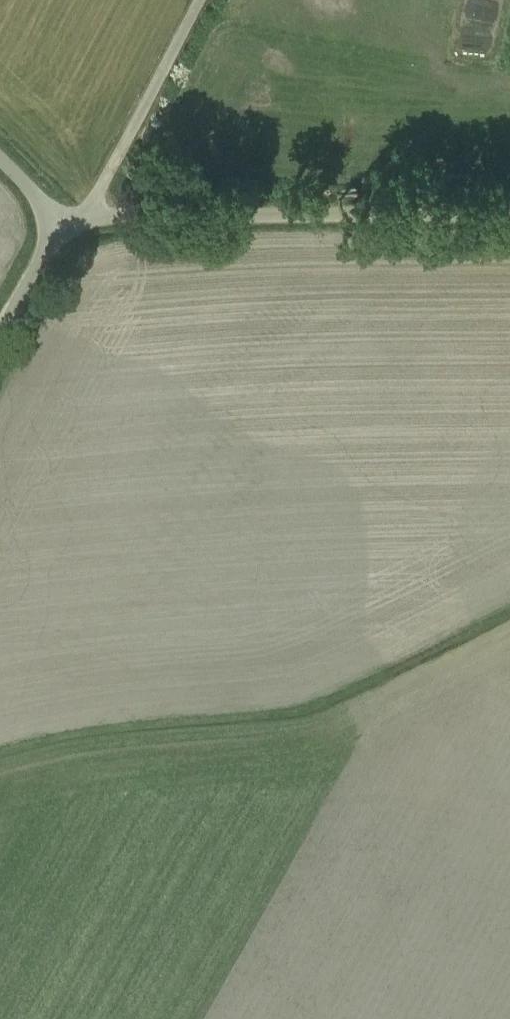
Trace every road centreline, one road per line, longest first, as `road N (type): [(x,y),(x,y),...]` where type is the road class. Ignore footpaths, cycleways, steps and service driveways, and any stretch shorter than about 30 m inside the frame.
road 1 (unclassified): [(86,218),(509,213)]
road 2 (unclassified): [(86,218),(204,0)]
road 3 (unclassified): [(0,340),(68,225)]

